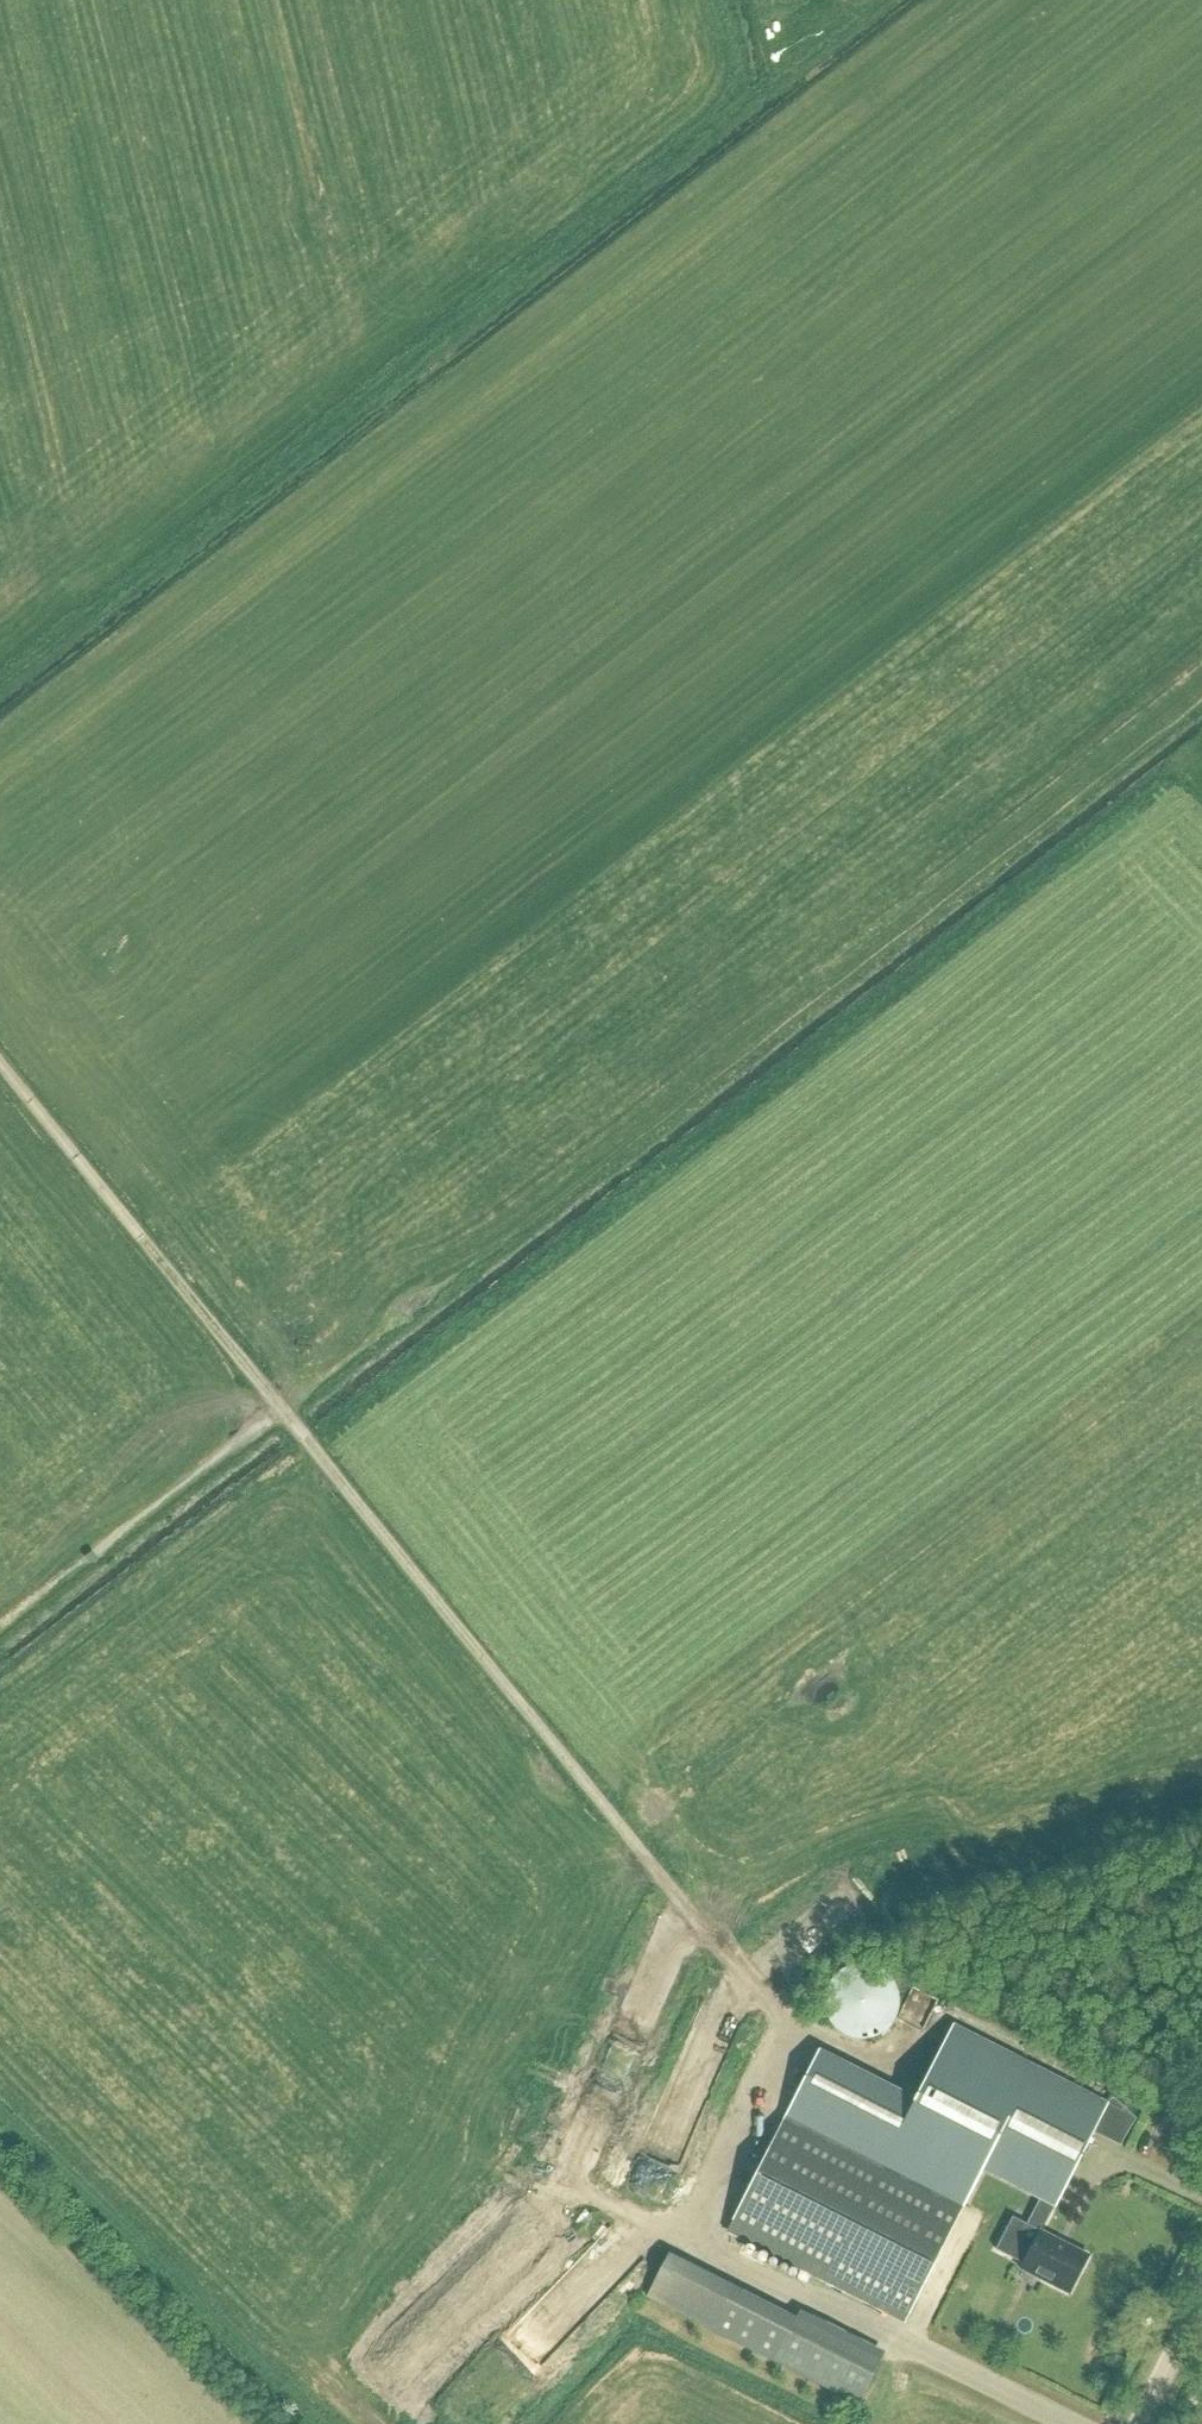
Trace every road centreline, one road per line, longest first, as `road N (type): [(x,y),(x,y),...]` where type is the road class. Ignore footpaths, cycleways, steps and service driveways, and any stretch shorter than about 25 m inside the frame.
road 1 (unclassified): [(1135,2423),(1201,2291)]

